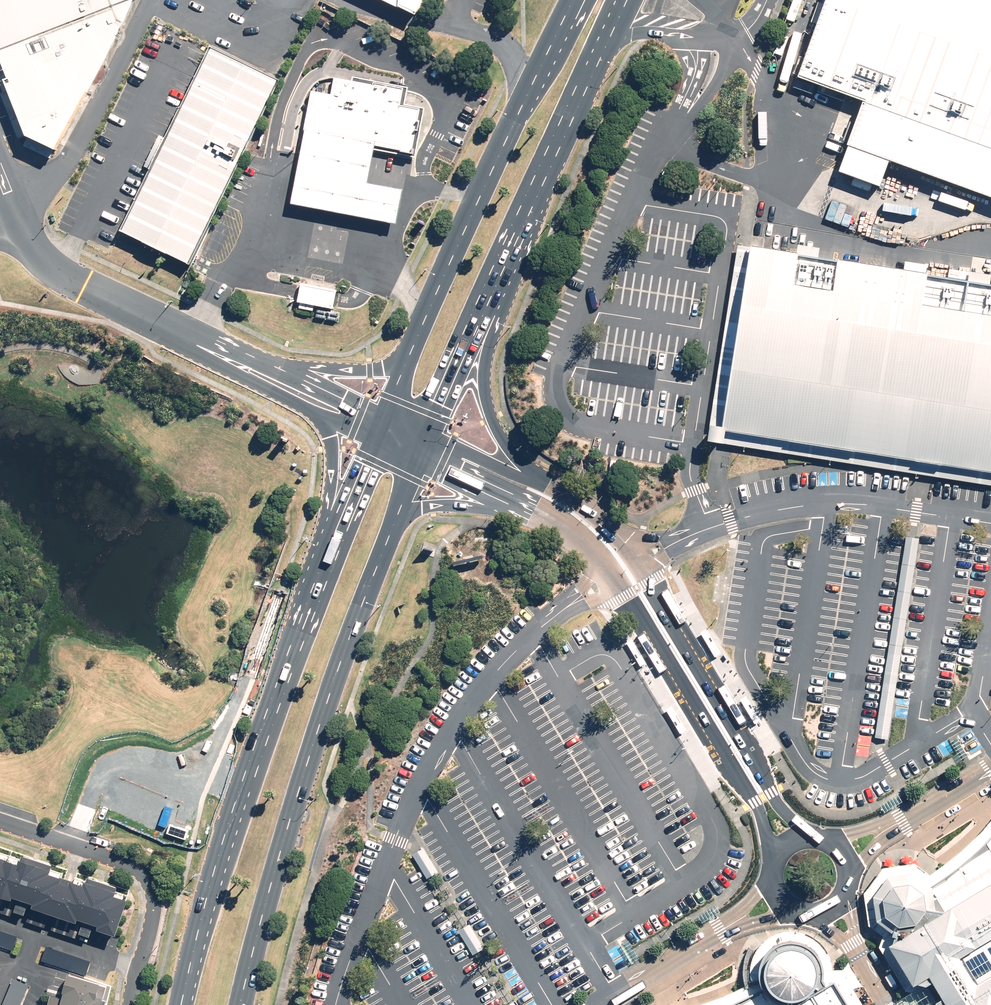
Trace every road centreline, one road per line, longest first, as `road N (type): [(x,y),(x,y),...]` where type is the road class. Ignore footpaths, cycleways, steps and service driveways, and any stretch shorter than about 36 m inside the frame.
road 1 (primary): [(386,529),(309,751),(237,1004)]
road 2 (primary): [(180,1004),(222,848),(330,531)]
road 3 (unclassified): [(776,862),(764,809),(616,572),(529,506)]
road 4 (unclassified): [(576,497),(645,567),(773,794),(817,835)]
road 5 (primary): [(547,172),(489,347),(487,395),(514,447),(576,497)]
road 6 (primary): [(398,356),(548,46)]
road 7 (residential): [(0,823),(130,863),(145,877),(155,913),(132,1004)]
road 8 (primary): [(547,172),(426,430)]
road 9 (unclassified): [(0,194),(13,230),(61,271),(129,311),(214,345)]
road 10 (primary): [(628,0),(547,172)]
road 11 (primary): [(214,345),(341,369),(380,368),(398,356)]
road 12 (unclassified): [(214,345),(376,407)]
road 13 (unclassified): [(817,835),(837,845),(847,866),(844,887),(829,902),(792,900),(777,881),(776,862)]
road 14 (unclassified): [(426,430),(576,497)]
road 15 (primary): [(529,506),(452,502),(418,508),(386,529)]
road 16 (primary): [(330,531),(327,432),(310,401)]
road 17 (unclassified): [(529,506),(416,454)]

